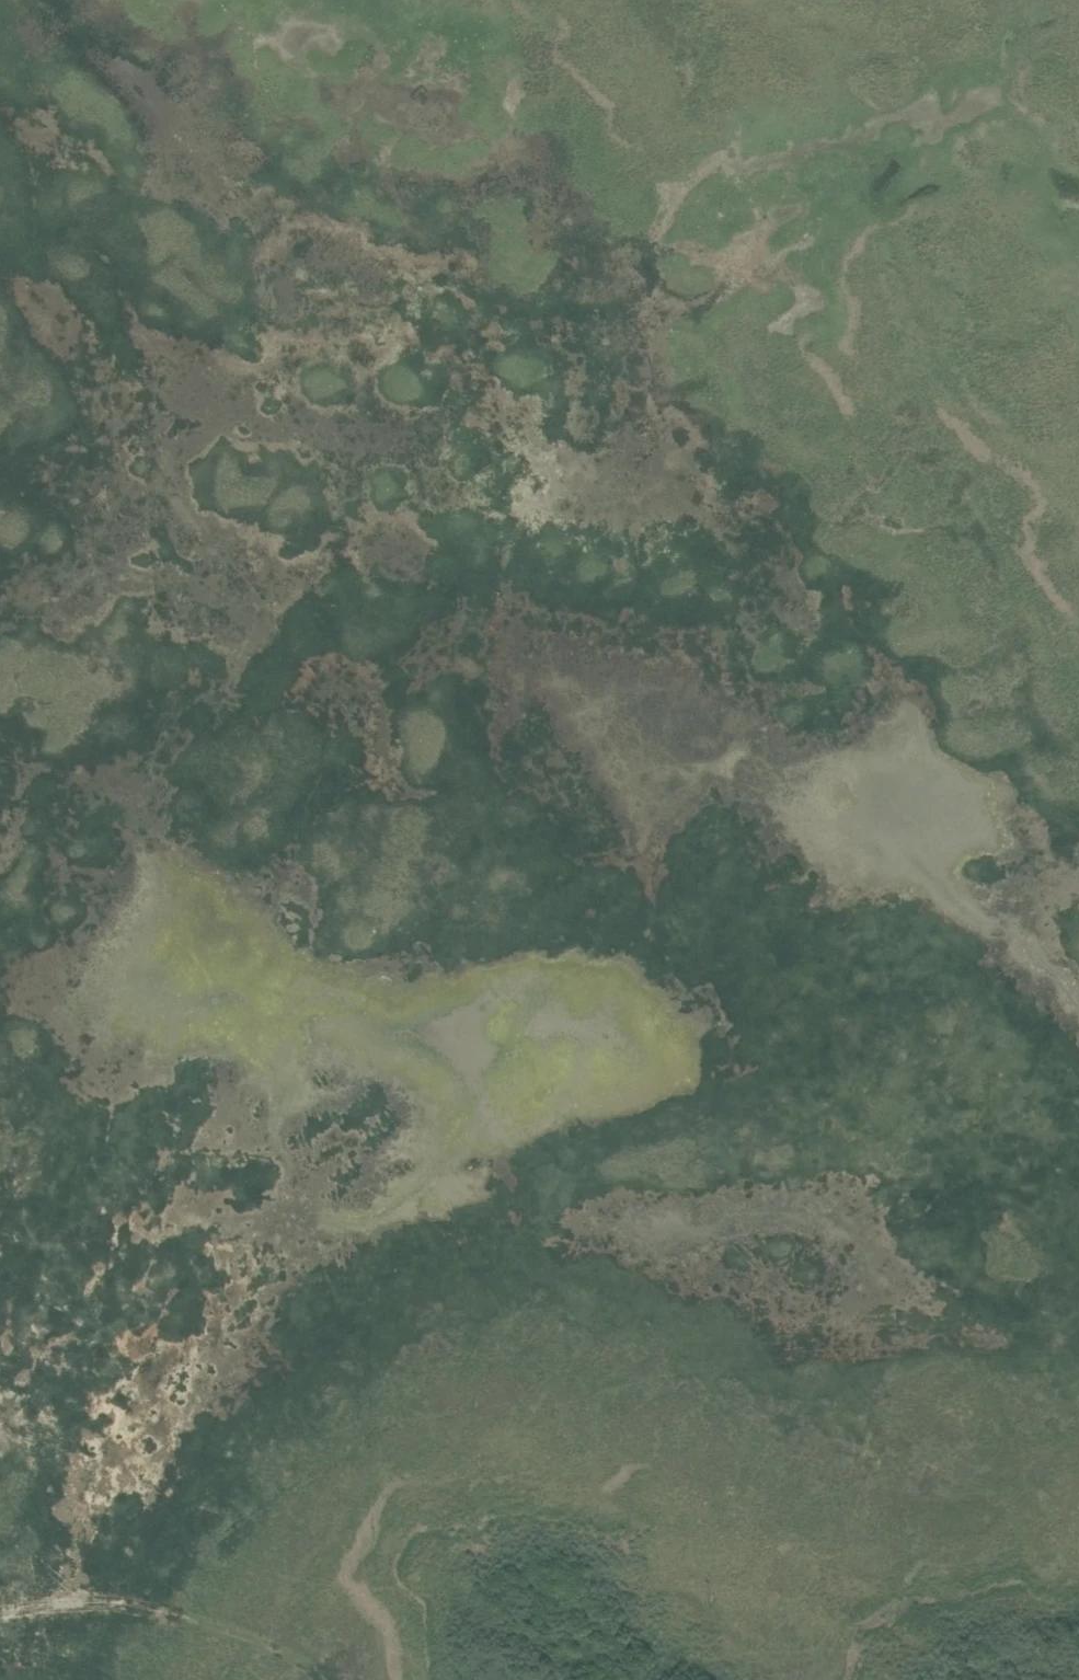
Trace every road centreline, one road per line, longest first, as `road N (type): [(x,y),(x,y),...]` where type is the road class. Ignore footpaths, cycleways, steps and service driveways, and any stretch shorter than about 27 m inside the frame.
road 1 (track): [(0,1611),(115,1600),(303,1661),(321,1679)]

